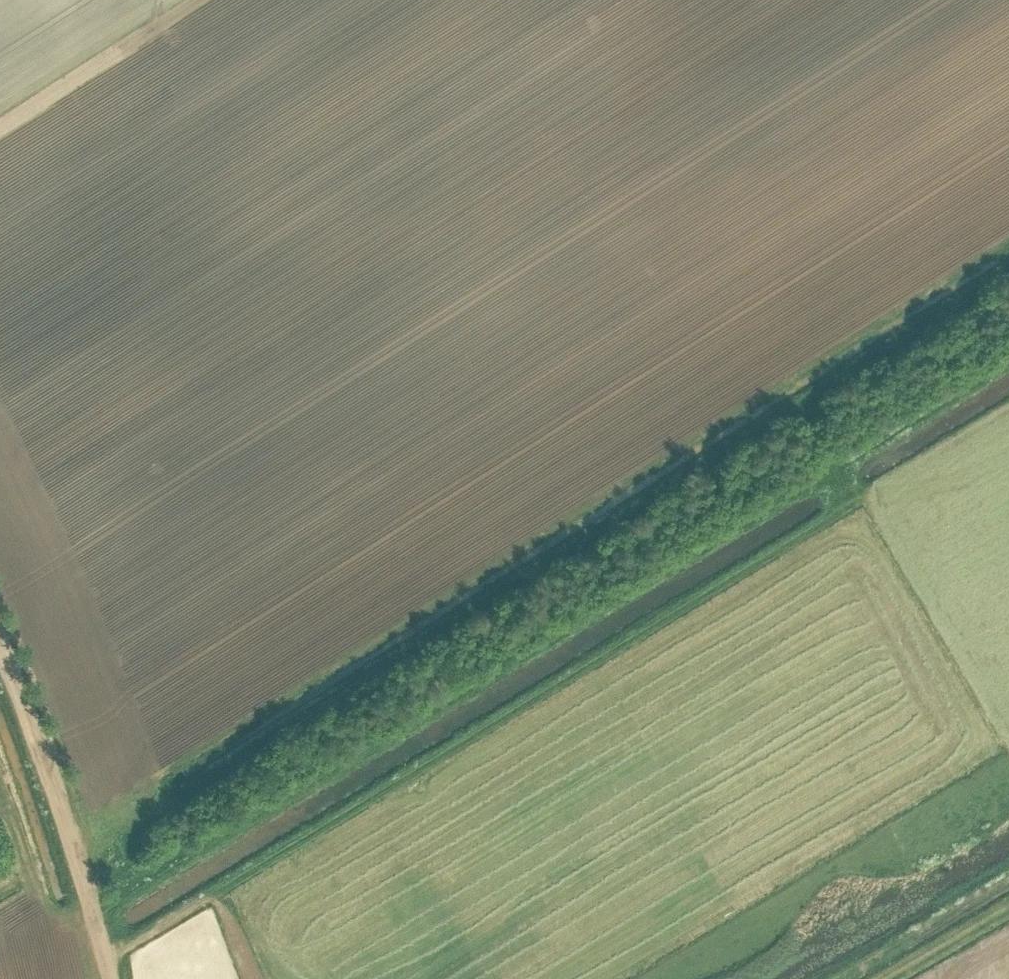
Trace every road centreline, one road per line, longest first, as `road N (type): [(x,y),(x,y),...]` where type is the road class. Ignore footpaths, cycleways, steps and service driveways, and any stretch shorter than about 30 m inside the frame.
road 1 (track): [(1008,410),(103,955),(52,785),(0,651)]

